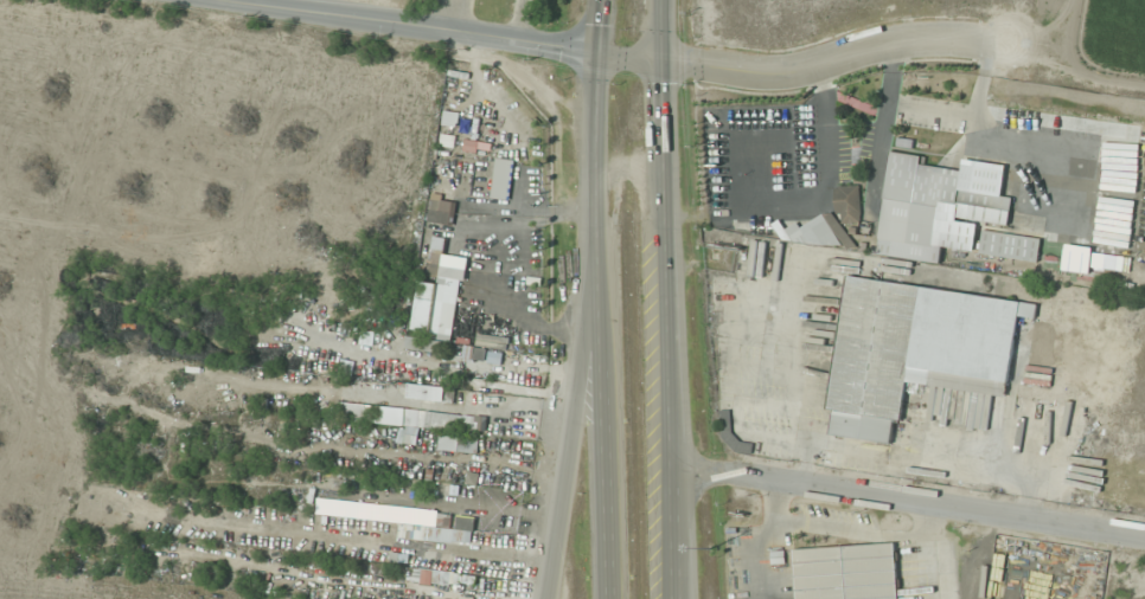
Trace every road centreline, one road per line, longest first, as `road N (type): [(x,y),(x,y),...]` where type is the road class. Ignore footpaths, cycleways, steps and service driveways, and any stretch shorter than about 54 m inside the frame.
road 1 (primary): [(676,495),(669,0)]
road 2 (residential): [(1144,538),(676,470)]
road 3 (tertiary): [(602,57),(203,0)]
road 4 (primary): [(602,246),(549,598)]
road 5 (primary): [(602,246),(610,598)]
road 6 (primary): [(602,57),(602,246)]

